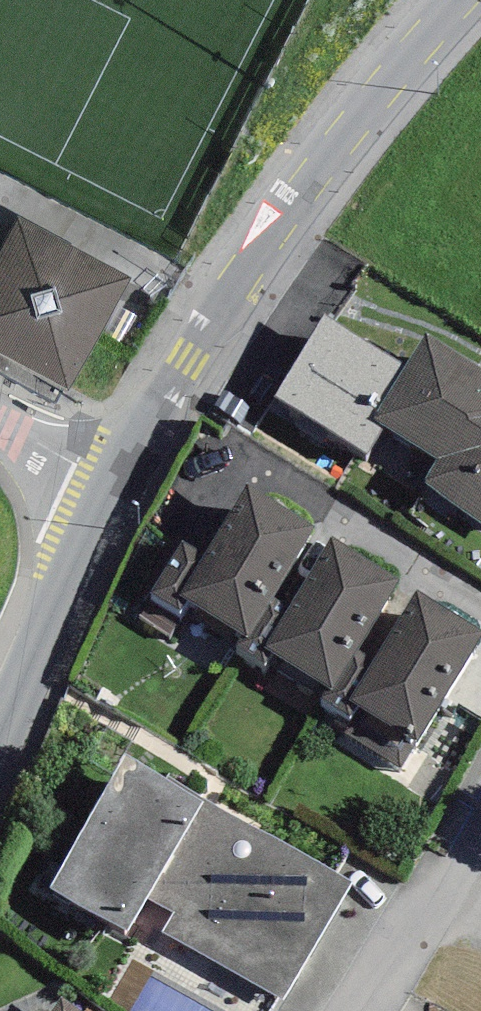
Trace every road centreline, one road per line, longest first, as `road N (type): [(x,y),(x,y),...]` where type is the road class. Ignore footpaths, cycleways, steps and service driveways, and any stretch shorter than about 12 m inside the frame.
road 1 (tertiary): [(452,0),(375,87),(238,280),(118,489)]
road 2 (tertiary): [(118,489),(0,741)]
road 3 (residential): [(480,784),(339,1010)]
road 4 (residential): [(0,423),(118,489)]

